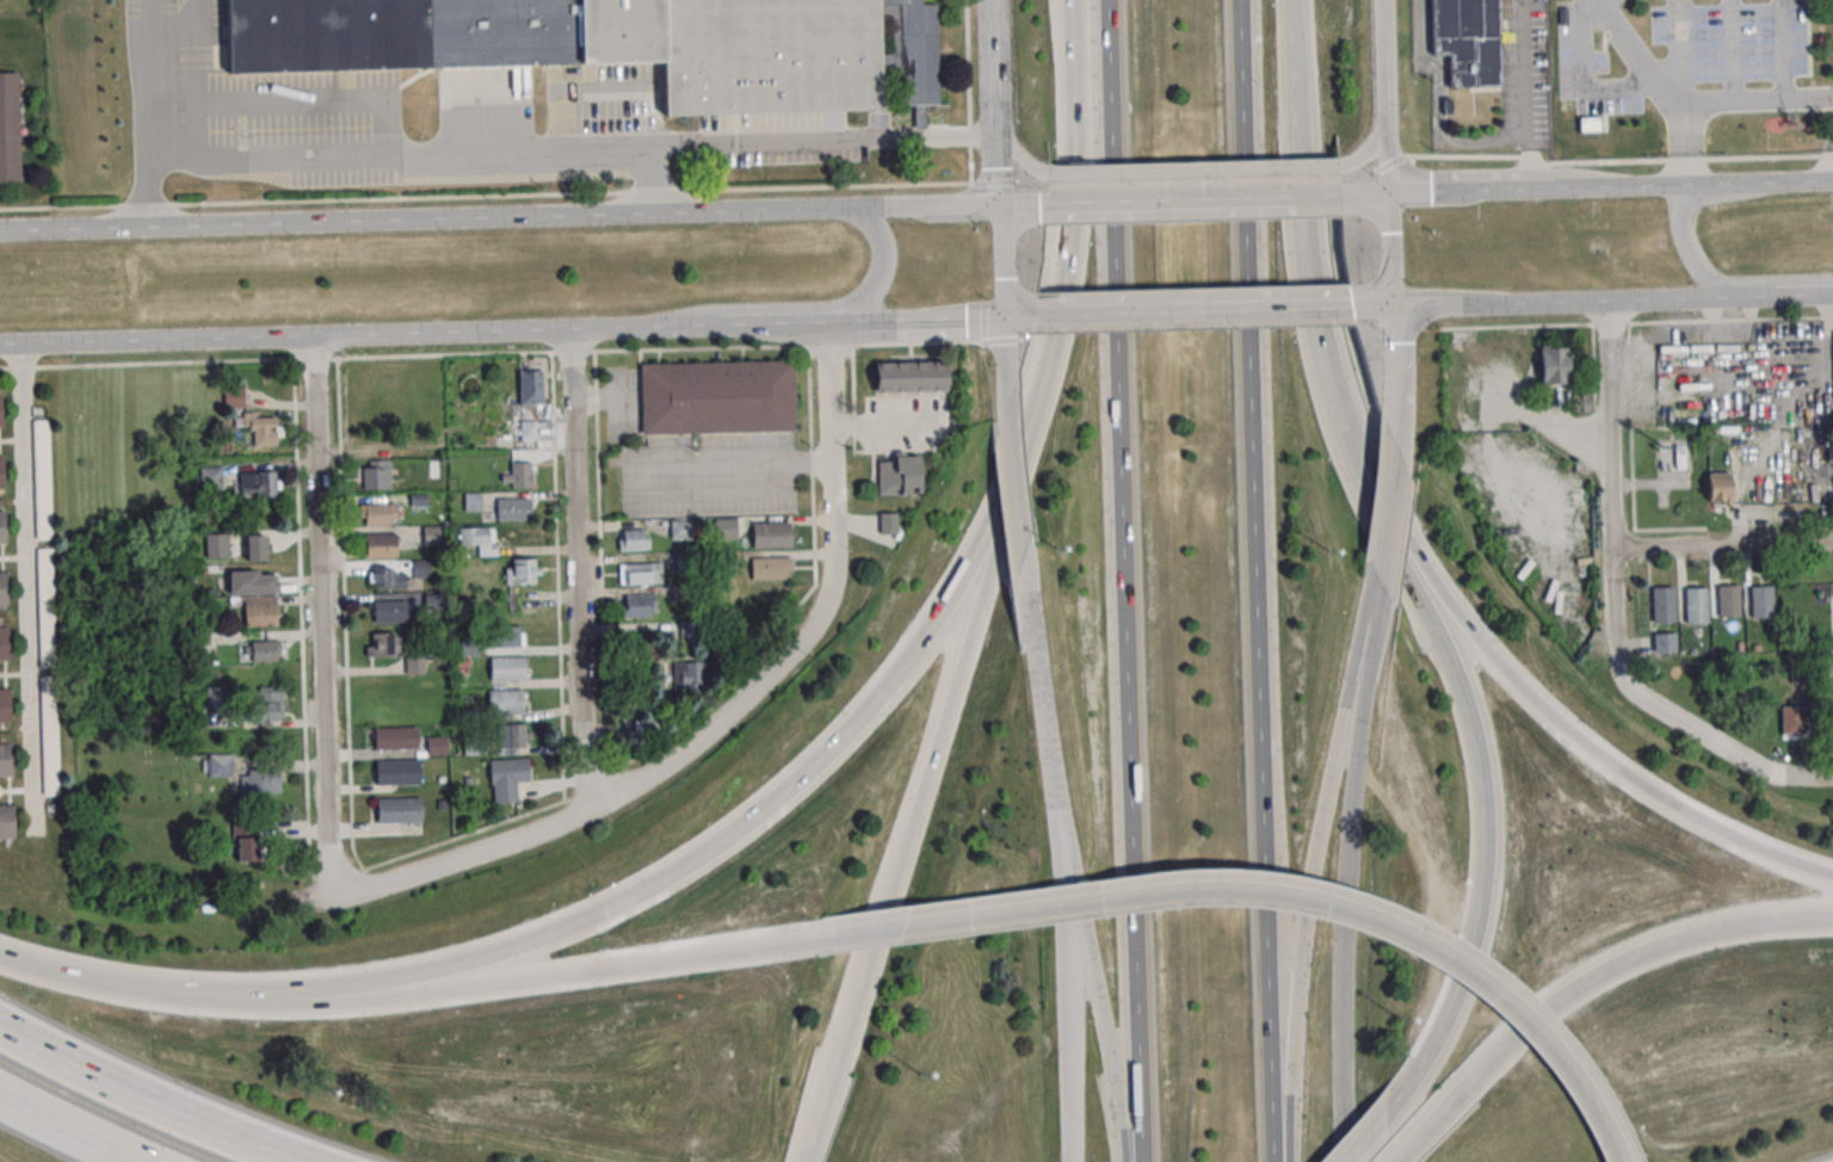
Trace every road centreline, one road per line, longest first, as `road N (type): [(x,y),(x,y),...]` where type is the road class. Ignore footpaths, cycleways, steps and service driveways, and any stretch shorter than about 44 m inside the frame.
road 1 (secondary): [(1105,0),(1141,1161)]
road 2 (secondary): [(1275,1161),(1242,0)]
road 3 (motorway): [(999,527),(874,704),(726,839),(665,878),(539,938),(279,997)]
road 4 (secondary): [(884,206),(0,230)]
road 5 (motorway): [(1617,1161),(1563,1064),(1532,1028),(1433,950),(1371,920),(1284,897),(1198,892),(925,923)]
road 6 (motorway): [(1400,1089),(1457,985),(1481,898),(1487,815),(1461,675),(1372,519),(1344,425)]
road 7 (motorway): [(1832,873),(1708,824),(1585,743),(1536,699),(1444,592),(1344,425)]
road 8 (secondary): [(1343,1161),(1348,835),(1359,681),(1381,580)]
road 9 (residential): [(350,891),(331,871),(326,842),(315,336)]
road 10 (motorway): [(829,935),(420,997),(323,1005),(279,997)]
road 11 (motorway): [(1074,0),(1070,267),(1037,415),(999,527)]
road 12 (secondary): [(1038,661),(1067,865),(1074,1161)]
road 13 (secondary): [(1278,1161),(1290,1014),(1334,762),(1359,681)]
road 14 (residential): [(23,342),(37,828)]
road 15 (residential): [(598,811),(582,746),(569,330)]
road 16 (motorway): [(999,527),(863,976)]
road 17 (motorway): [(1344,425),(1327,379),(1303,243),(1293,0)]
road 18 (motorway): [(1832,918),(1748,923),(1634,957),(1570,989),(1458,1090)]
road 19 (residential): [(1832,779),(1757,772),(1628,684),(1613,548)]
road 20 (residential): [(598,811),(720,725),(783,666),(825,610),(833,575)]
road 21 (motorway): [(308,1161),(0,1027)]
road 22 (secondary): [(655,329),(708,310),(866,297),(882,279),(885,245),(847,208)]
road 23 (secondary): [(0,343),(315,336)]
road 24 (secondary): [(1067,865),(1104,1008),(1129,1161)]
road 25 (secondary): [(1048,174),(1339,167)]
road 26 (secondary): [(1063,315),(1354,308)]
road 27 (motorway): [(279,997),(131,988),(0,953)]
road 28 (secondary): [(569,330),(831,322)]
road 29 (residential): [(350,891),(402,883),(598,811)]
road 30 (secondary): [(1008,402),(1038,661)]
road 31 (secondary): [(1296,196),(1039,204)]
road 32 (secondary): [(315,336),(569,330)]
road 33 (residential): [(833,575),(831,322)]
road 34 (residential): [(1613,548),(1612,301)]
road 35 (residential): [(1613,548),(1832,543)]
road 36 (secondary): [(1394,307),(1612,301)]
road 37 (secondary): [(1788,181),(1696,200),(1683,212),(1702,272),(1736,297)]
road 38 (motorway): [(863,976),(804,1161)]
road 39 (secondary): [(1557,187),(1390,192)]
road 40 (motorway): [(0,1095),(141,1161)]
road 41 (secondary): [(999,58),(1004,205)]
road 42 (secondary): [(1828,180),(1687,185)]
road 43 (secondary): [(1381,580),(1397,446)]
road 44 (secondary): [(1687,185),(1557,187)]

